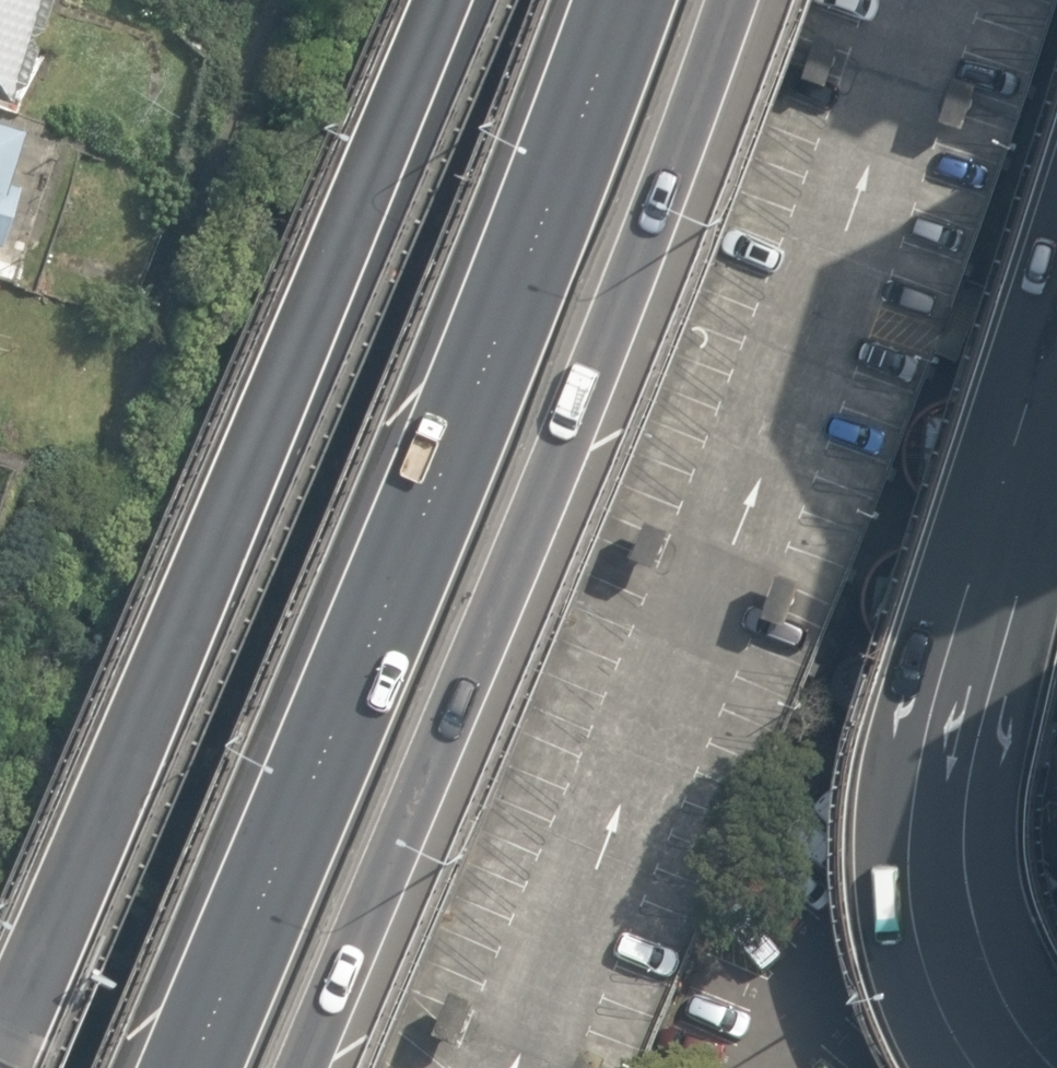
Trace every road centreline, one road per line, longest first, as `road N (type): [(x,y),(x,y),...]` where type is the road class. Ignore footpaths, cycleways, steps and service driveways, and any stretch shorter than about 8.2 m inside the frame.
road 1 (motorway): [(191,1067),(409,557),(630,0)]
road 2 (motorway): [(743,0),(313,1067)]
road 3 (motorway): [(0,1045),(449,0)]
road 4 (motorway): [(1056,346),(951,725),(936,897),(974,1011)]

